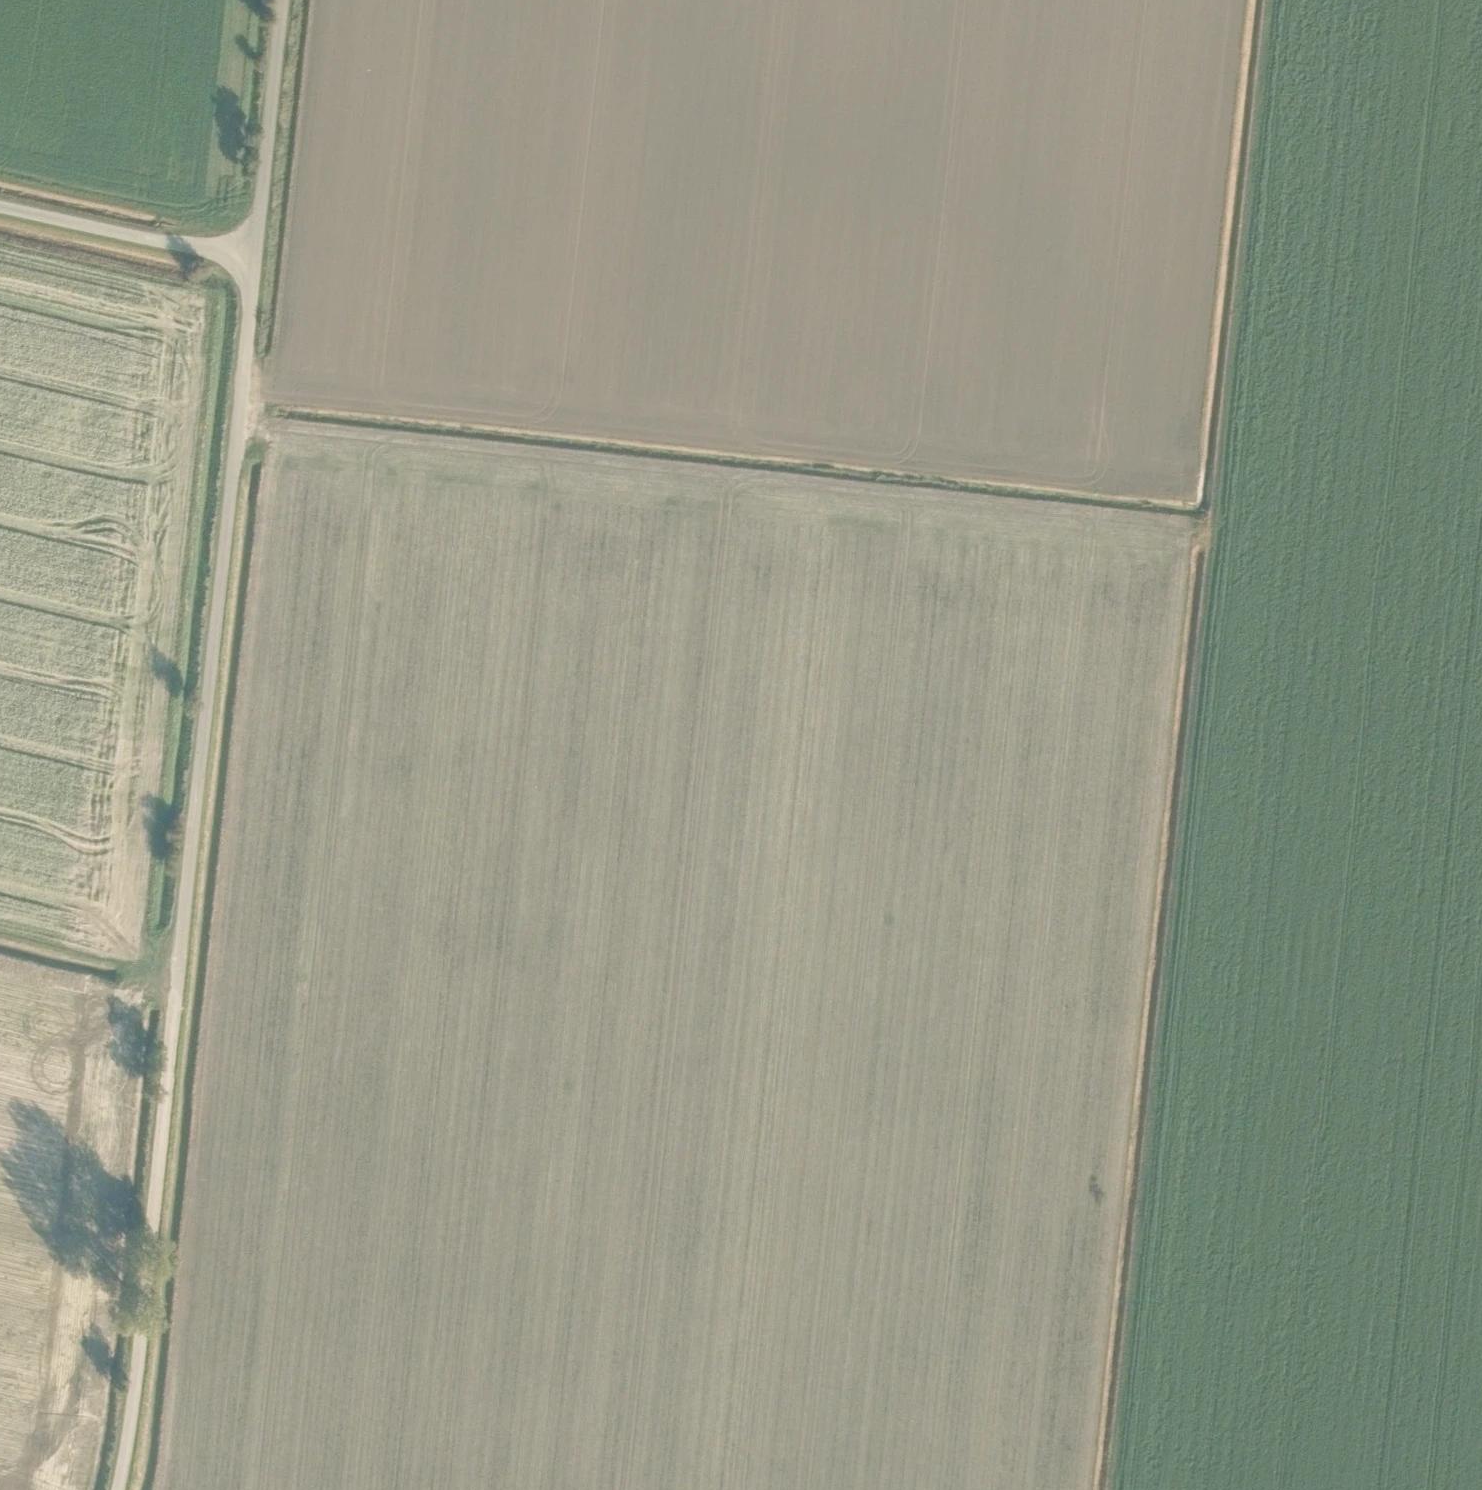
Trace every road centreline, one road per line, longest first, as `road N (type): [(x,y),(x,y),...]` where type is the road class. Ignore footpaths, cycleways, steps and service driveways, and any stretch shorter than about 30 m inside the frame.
road 1 (unclassified): [(116,1489),(140,1348),(284,0)]

